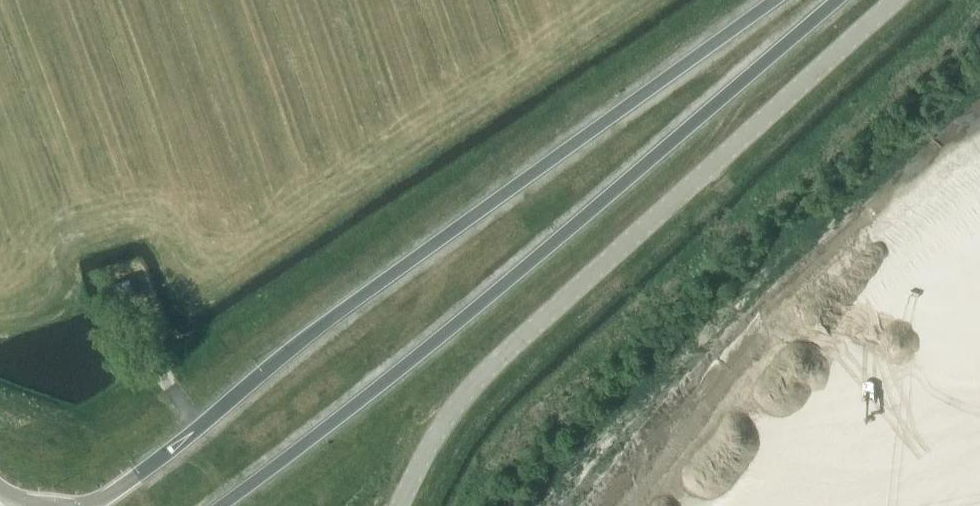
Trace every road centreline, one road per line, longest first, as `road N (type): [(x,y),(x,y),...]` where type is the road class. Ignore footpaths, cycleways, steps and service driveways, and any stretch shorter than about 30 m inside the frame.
road 1 (primary): [(773,0),(306,336),(93,505)]
road 2 (primary): [(220,505),(360,401),(838,0)]
road 3 (unclassified): [(399,505),(440,427),(512,344),(894,0)]

